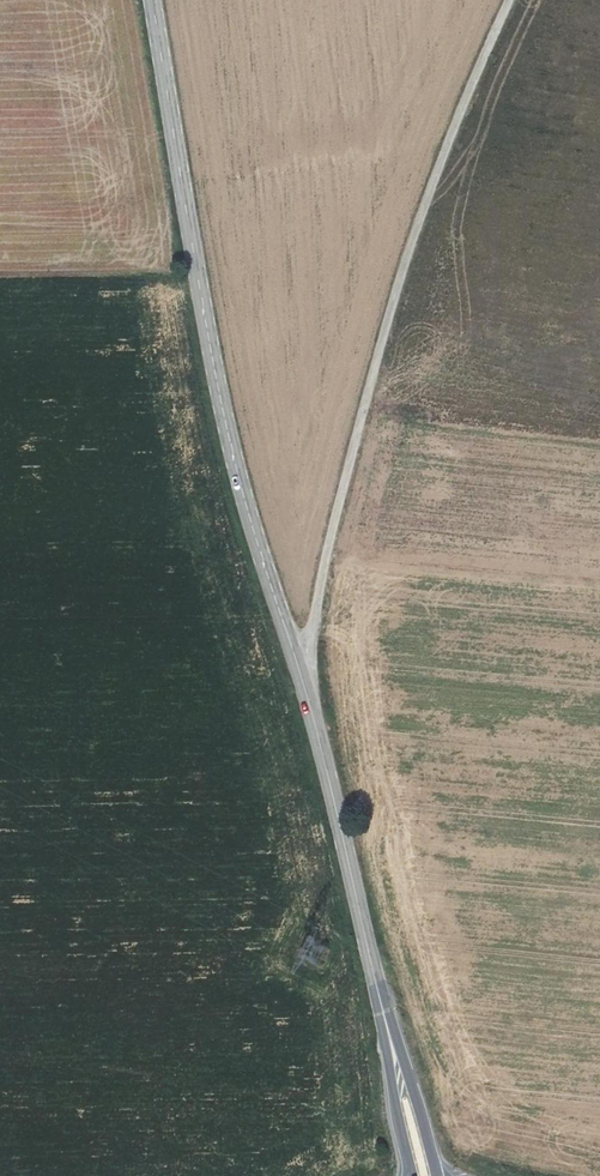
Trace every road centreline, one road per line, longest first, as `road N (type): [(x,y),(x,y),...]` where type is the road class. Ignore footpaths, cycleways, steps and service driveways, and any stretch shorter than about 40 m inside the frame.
road 1 (tertiary): [(150,0),(220,405),(308,708),(425,1175)]
road 2 (track): [(510,0),(465,95),(395,295),(298,674)]

